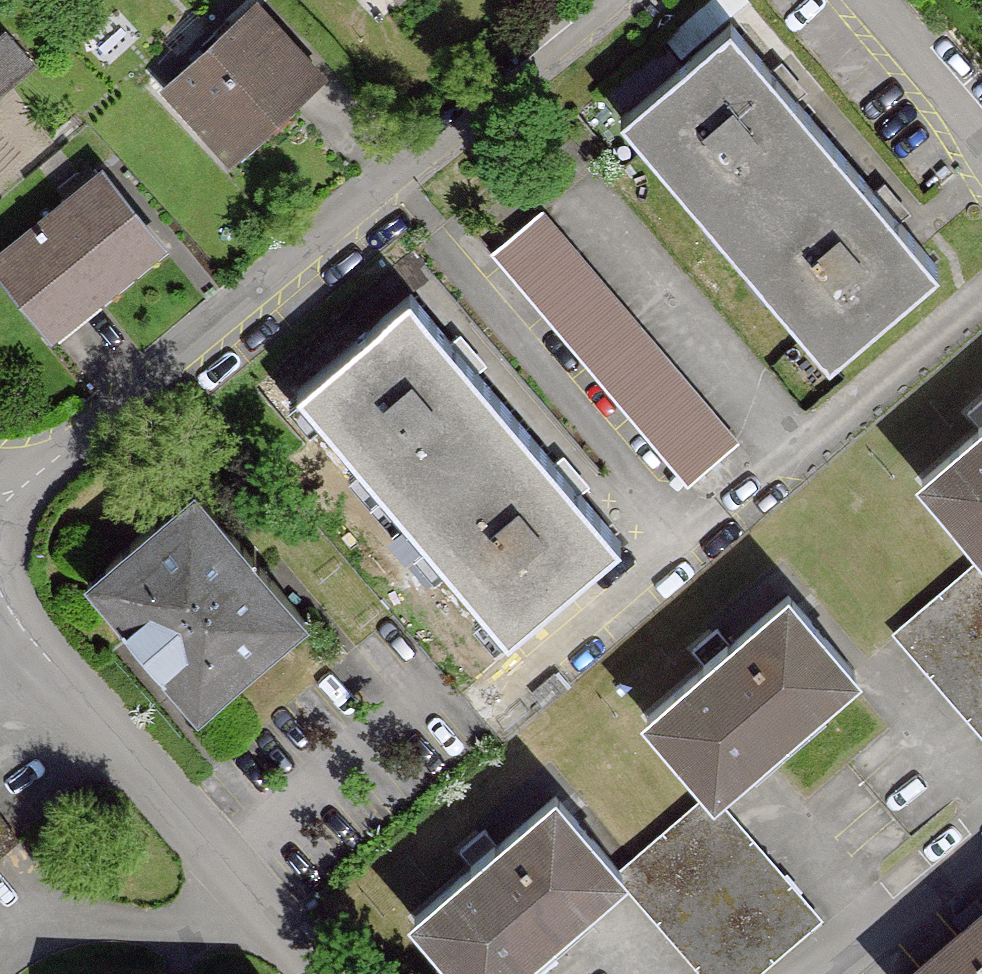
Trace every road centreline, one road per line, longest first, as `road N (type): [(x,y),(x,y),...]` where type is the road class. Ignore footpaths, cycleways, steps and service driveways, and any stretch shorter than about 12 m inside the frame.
road 1 (residential): [(0,527),(30,488),(633,0)]
road 2 (residential): [(352,973),(3,583),(0,549)]
road 3 (residential): [(831,973),(981,845)]
road 4 (residential): [(981,141),(861,0)]

